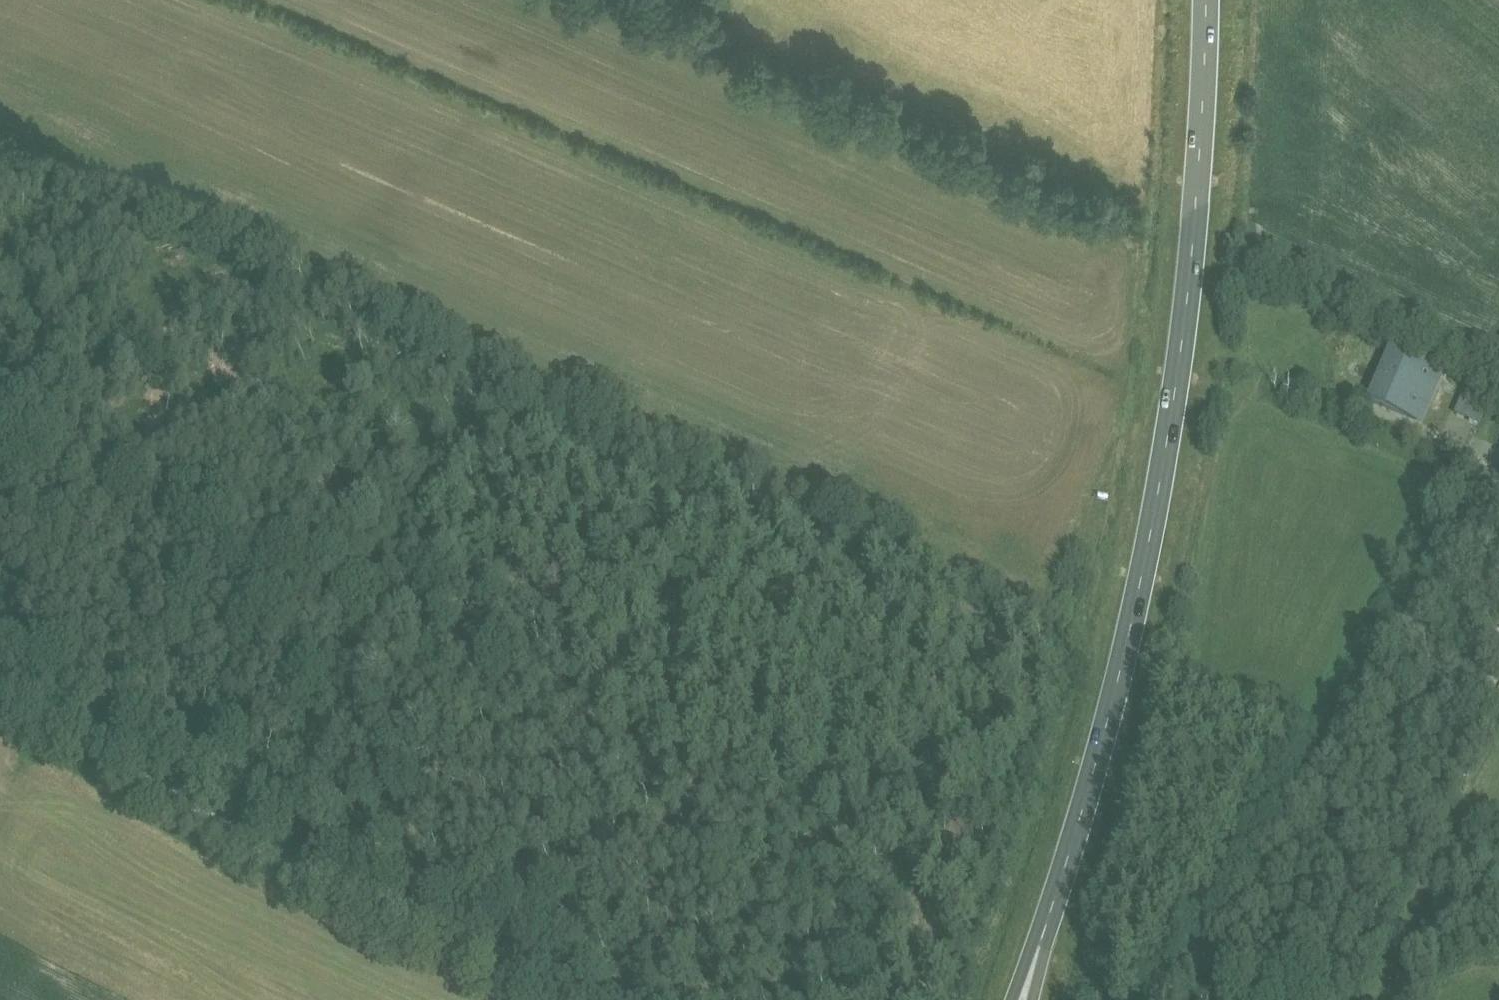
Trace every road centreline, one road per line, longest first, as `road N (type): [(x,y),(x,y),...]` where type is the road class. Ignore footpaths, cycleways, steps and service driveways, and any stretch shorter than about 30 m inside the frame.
road 1 (primary): [(1023,999),(1114,698),(1157,500),(1186,307),(1207,0)]
road 2 (track): [(577,999),(246,845),(0,690)]
road 3 (unclassified): [(1172,999),(1498,480)]

